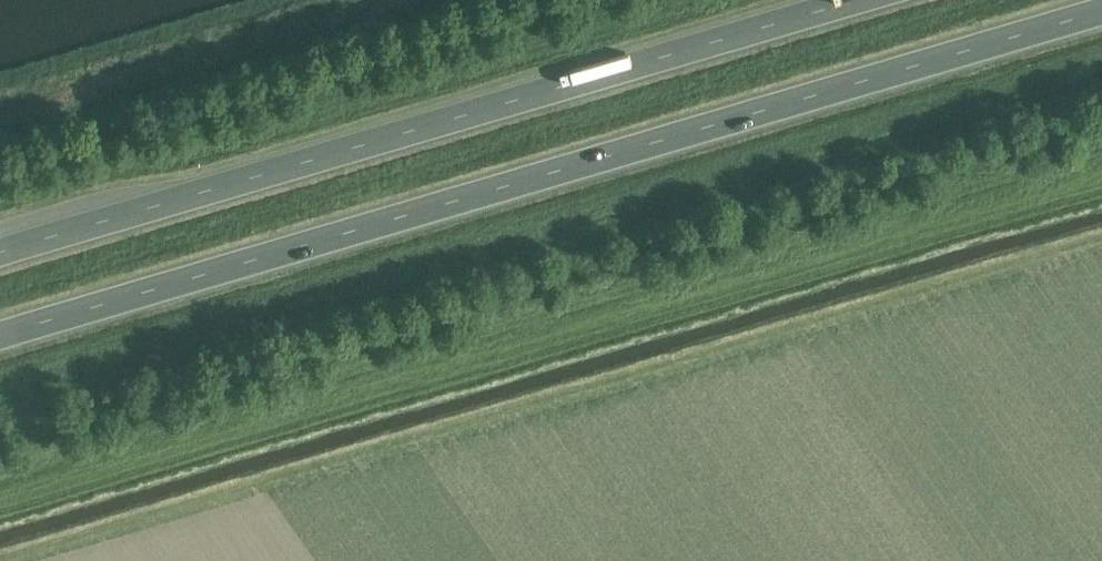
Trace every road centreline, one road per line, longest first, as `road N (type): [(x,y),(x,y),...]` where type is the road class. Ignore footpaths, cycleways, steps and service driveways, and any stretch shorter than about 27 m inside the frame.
road 1 (trunk): [(0,340),(1101,15)]
road 2 (trunk): [(842,0),(0,250)]

